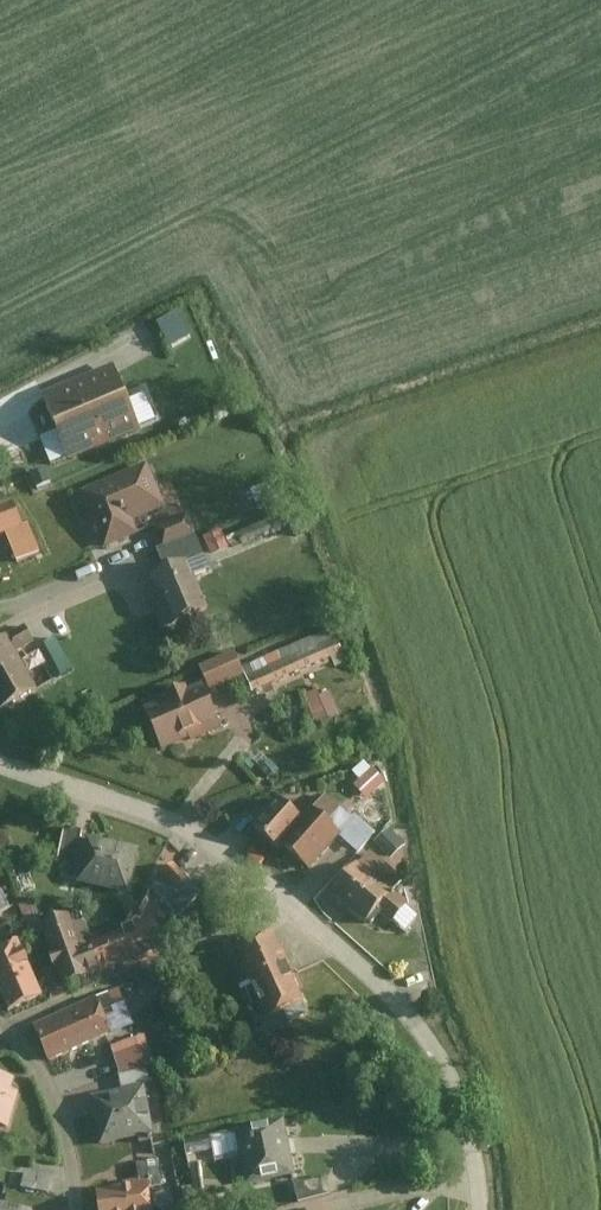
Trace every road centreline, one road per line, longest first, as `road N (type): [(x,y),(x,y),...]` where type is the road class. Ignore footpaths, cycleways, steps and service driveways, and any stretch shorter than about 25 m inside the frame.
road 1 (residential): [(482,1209),(453,1081),(433,1044),(377,979),(198,830),(0,761)]
road 2 (residential): [(0,1018),(55,1094),(74,1209)]

